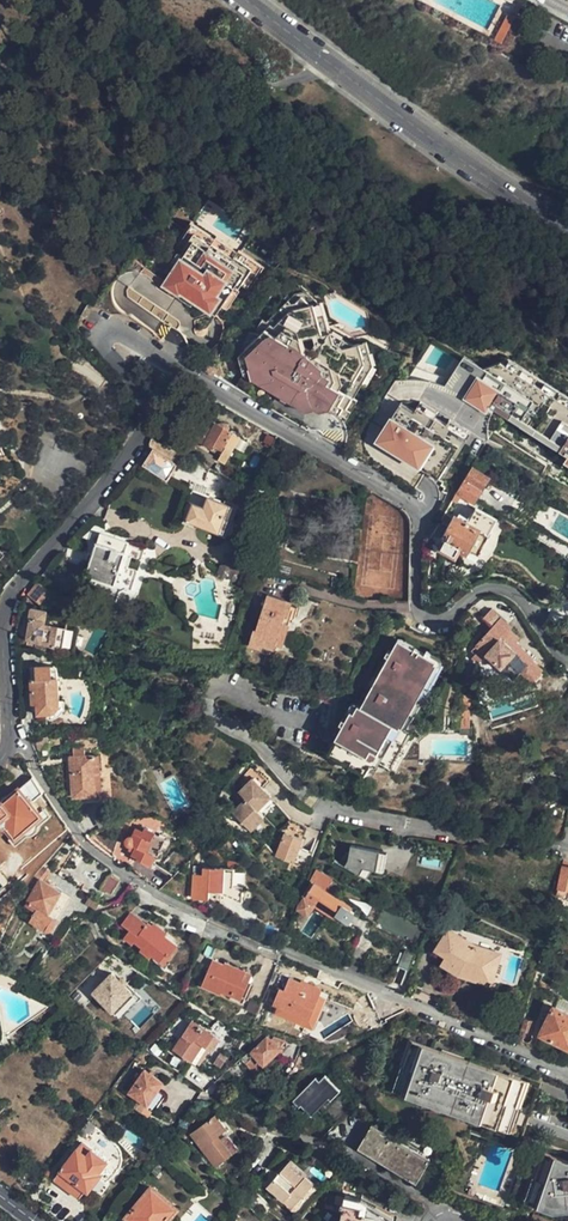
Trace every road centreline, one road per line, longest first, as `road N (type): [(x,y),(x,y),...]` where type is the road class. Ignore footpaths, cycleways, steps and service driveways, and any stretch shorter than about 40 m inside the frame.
road 1 (residential): [(0,617),(13,586),(133,450),(145,411),(101,346),(103,336),(117,332),(414,508),(422,615),(437,620),(473,594),(503,591),(524,600),(567,663)]
road 2 (unclassified): [(10,735),(82,841),(153,896),(567,1079)]
road 3 (tertiary): [(567,233),(246,0)]
road 4 (residential): [(434,1220),(421,1195),(339,1144),(266,1133),(212,1094)]
road 5 (residential): [(567,849),(315,802)]

